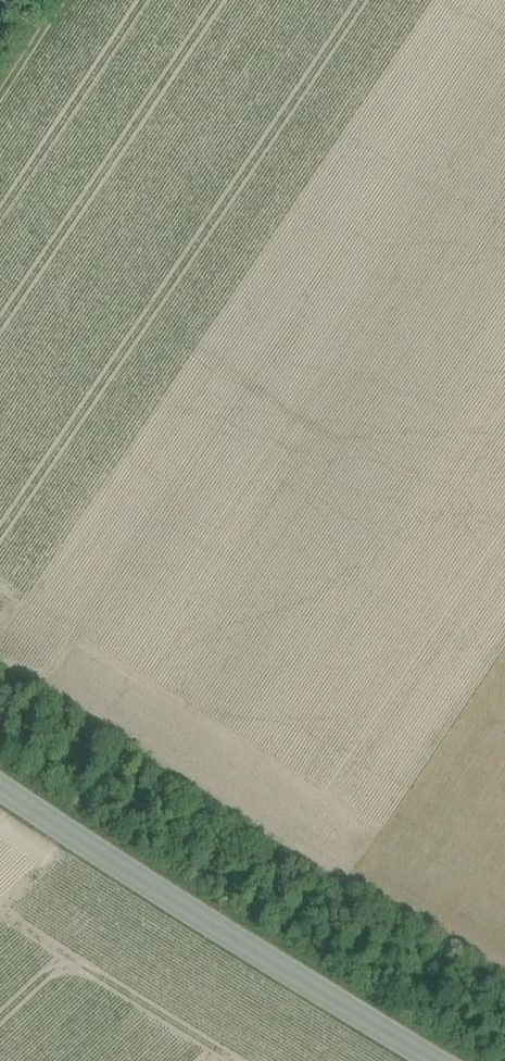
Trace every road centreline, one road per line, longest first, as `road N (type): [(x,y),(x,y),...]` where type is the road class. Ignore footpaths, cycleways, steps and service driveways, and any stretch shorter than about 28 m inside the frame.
road 1 (tertiary): [(0,782),(131,873),(445,1060)]

